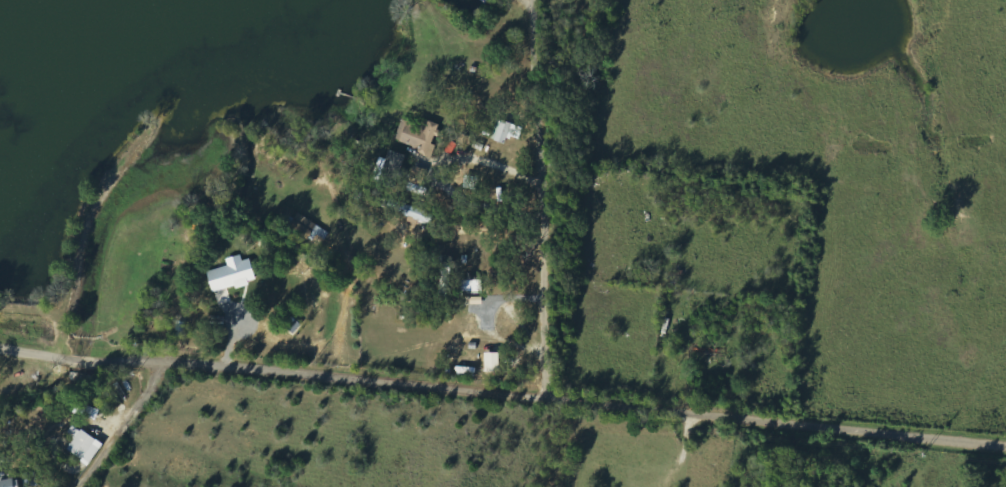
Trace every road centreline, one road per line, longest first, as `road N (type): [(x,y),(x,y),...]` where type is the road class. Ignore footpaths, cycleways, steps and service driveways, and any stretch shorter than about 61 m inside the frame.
road 1 (residential): [(1005,444),(0,347)]
road 2 (residential): [(547,394),(532,0)]
road 3 (residential): [(534,127),(371,127),(309,185)]
road 4 (residential): [(71,486),(159,360)]

